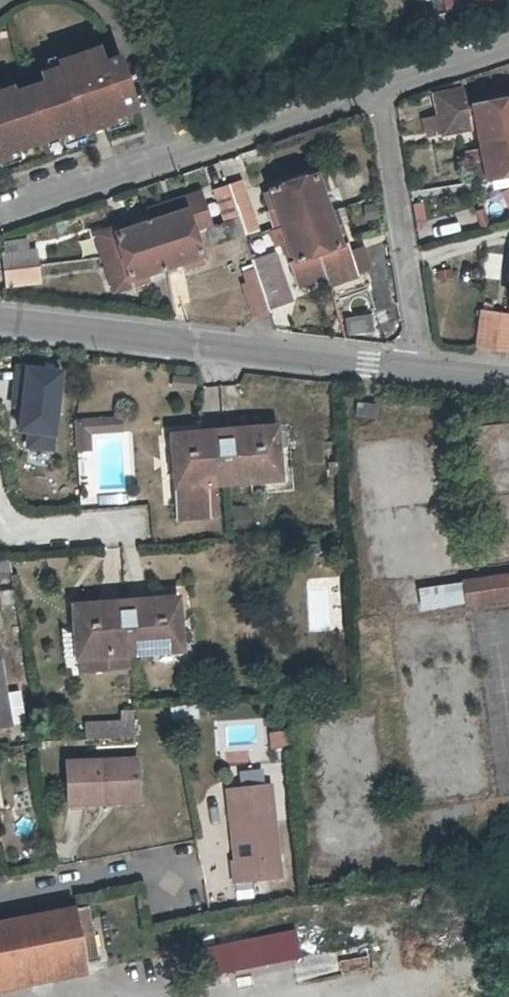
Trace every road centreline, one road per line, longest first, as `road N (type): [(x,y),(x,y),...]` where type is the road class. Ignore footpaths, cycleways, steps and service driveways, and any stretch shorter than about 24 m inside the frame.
road 1 (tertiary): [(416,369),(0,319)]
road 2 (residential): [(0,204),(381,85)]
road 3 (residential): [(381,85),(416,369)]
road 4 (residential): [(381,85),(508,42)]

